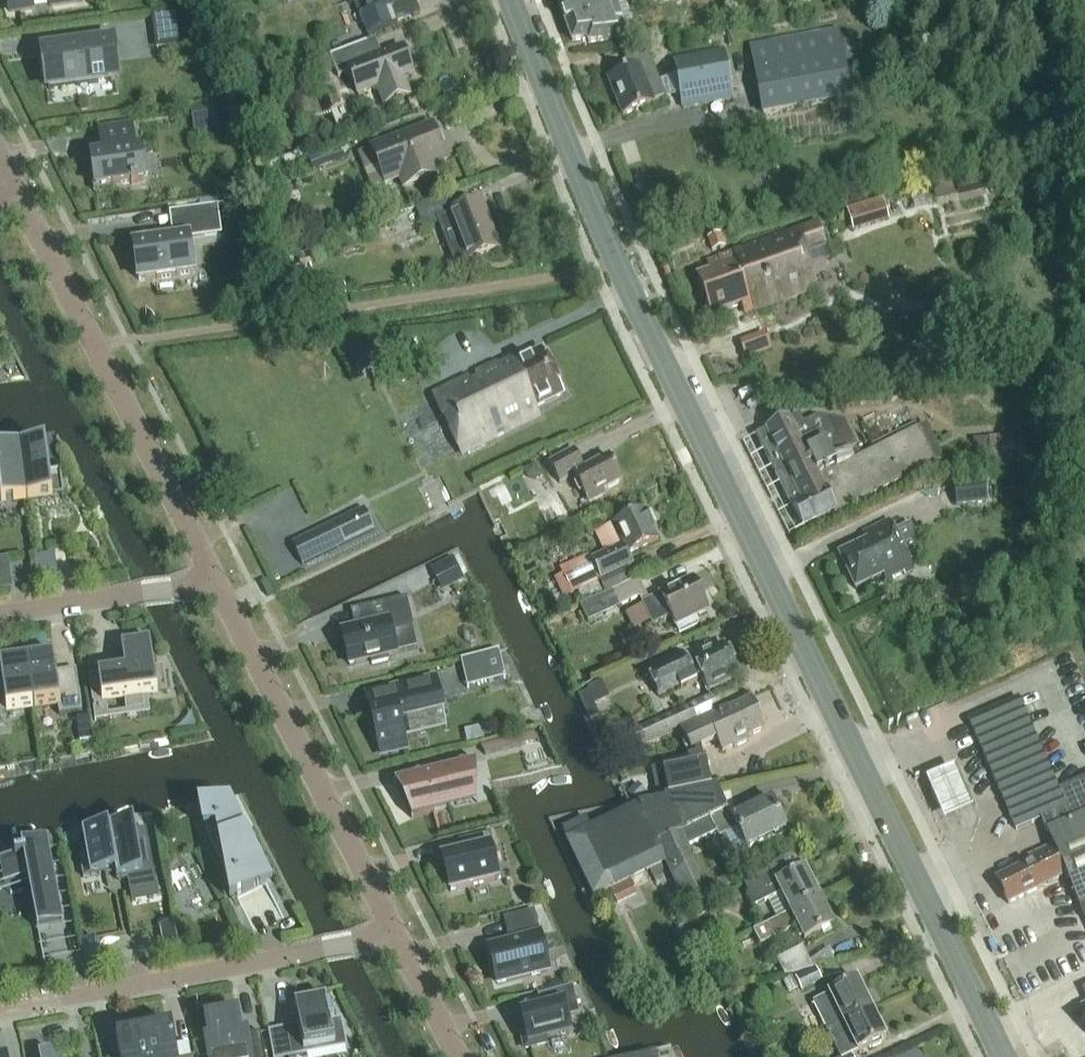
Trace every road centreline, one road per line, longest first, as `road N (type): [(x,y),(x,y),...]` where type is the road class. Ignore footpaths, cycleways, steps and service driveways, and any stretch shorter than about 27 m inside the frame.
road 1 (secondary): [(1003,1056),(618,262),(506,0)]
road 2 (residential): [(19,197),(219,581)]
road 3 (residential): [(396,932),(0,1016)]
road 4 (residential): [(219,581),(396,932)]
road 5 (residential): [(0,611),(219,581)]
road 6 (residential): [(396,932),(459,1056)]

